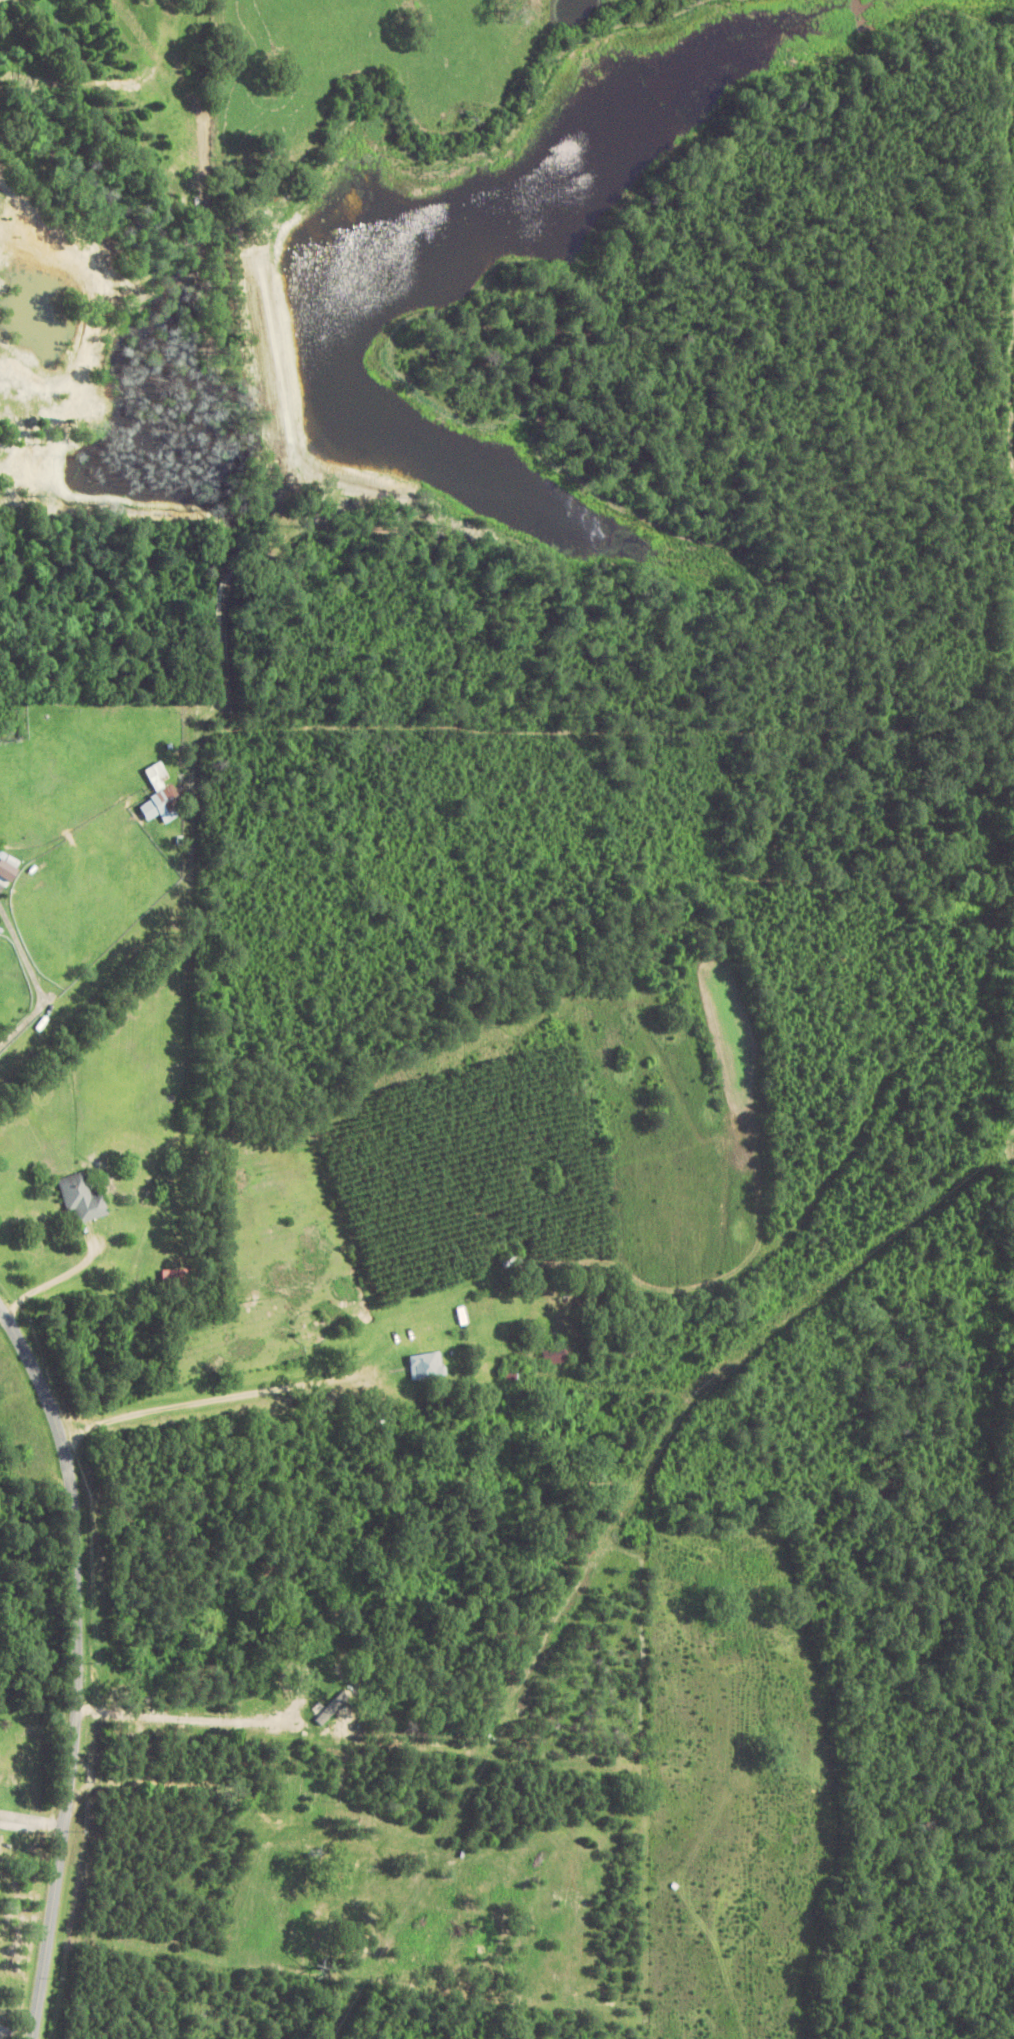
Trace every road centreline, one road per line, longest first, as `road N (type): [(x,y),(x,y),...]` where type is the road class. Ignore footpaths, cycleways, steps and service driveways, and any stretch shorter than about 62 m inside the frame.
road 1 (residential): [(33,2038),(77,1720),(76,1526),(62,1430),(0,1307)]
road 2 (residential): [(968,2038),(965,1563),(1013,1312)]
road 3 (residential): [(62,1430),(360,1378)]

